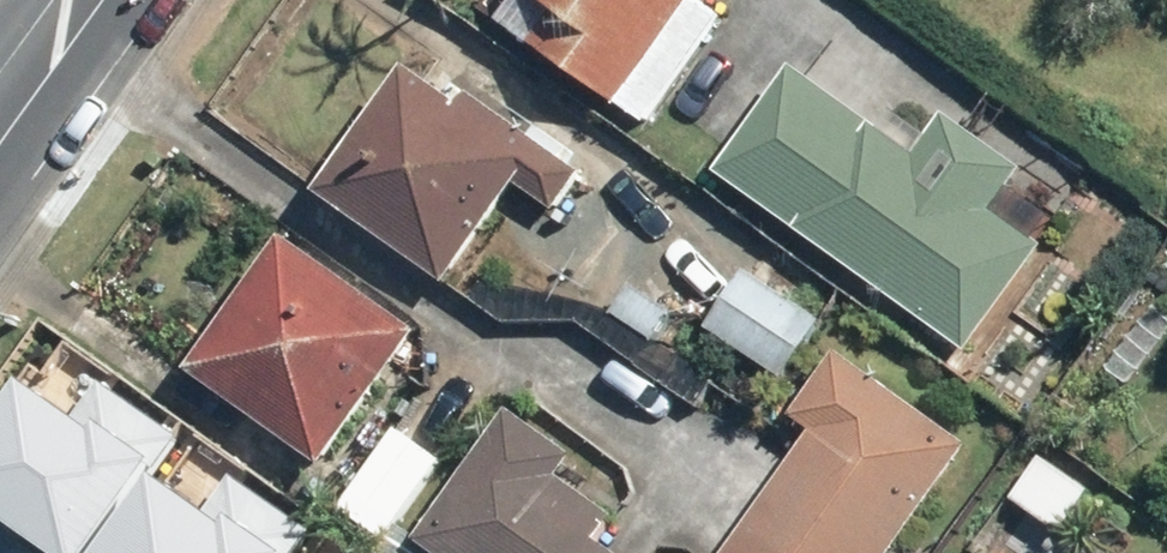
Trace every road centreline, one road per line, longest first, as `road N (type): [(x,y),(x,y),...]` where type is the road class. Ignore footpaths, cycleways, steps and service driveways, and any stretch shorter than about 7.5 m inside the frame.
road 1 (secondary): [(0,111),(80,0)]

